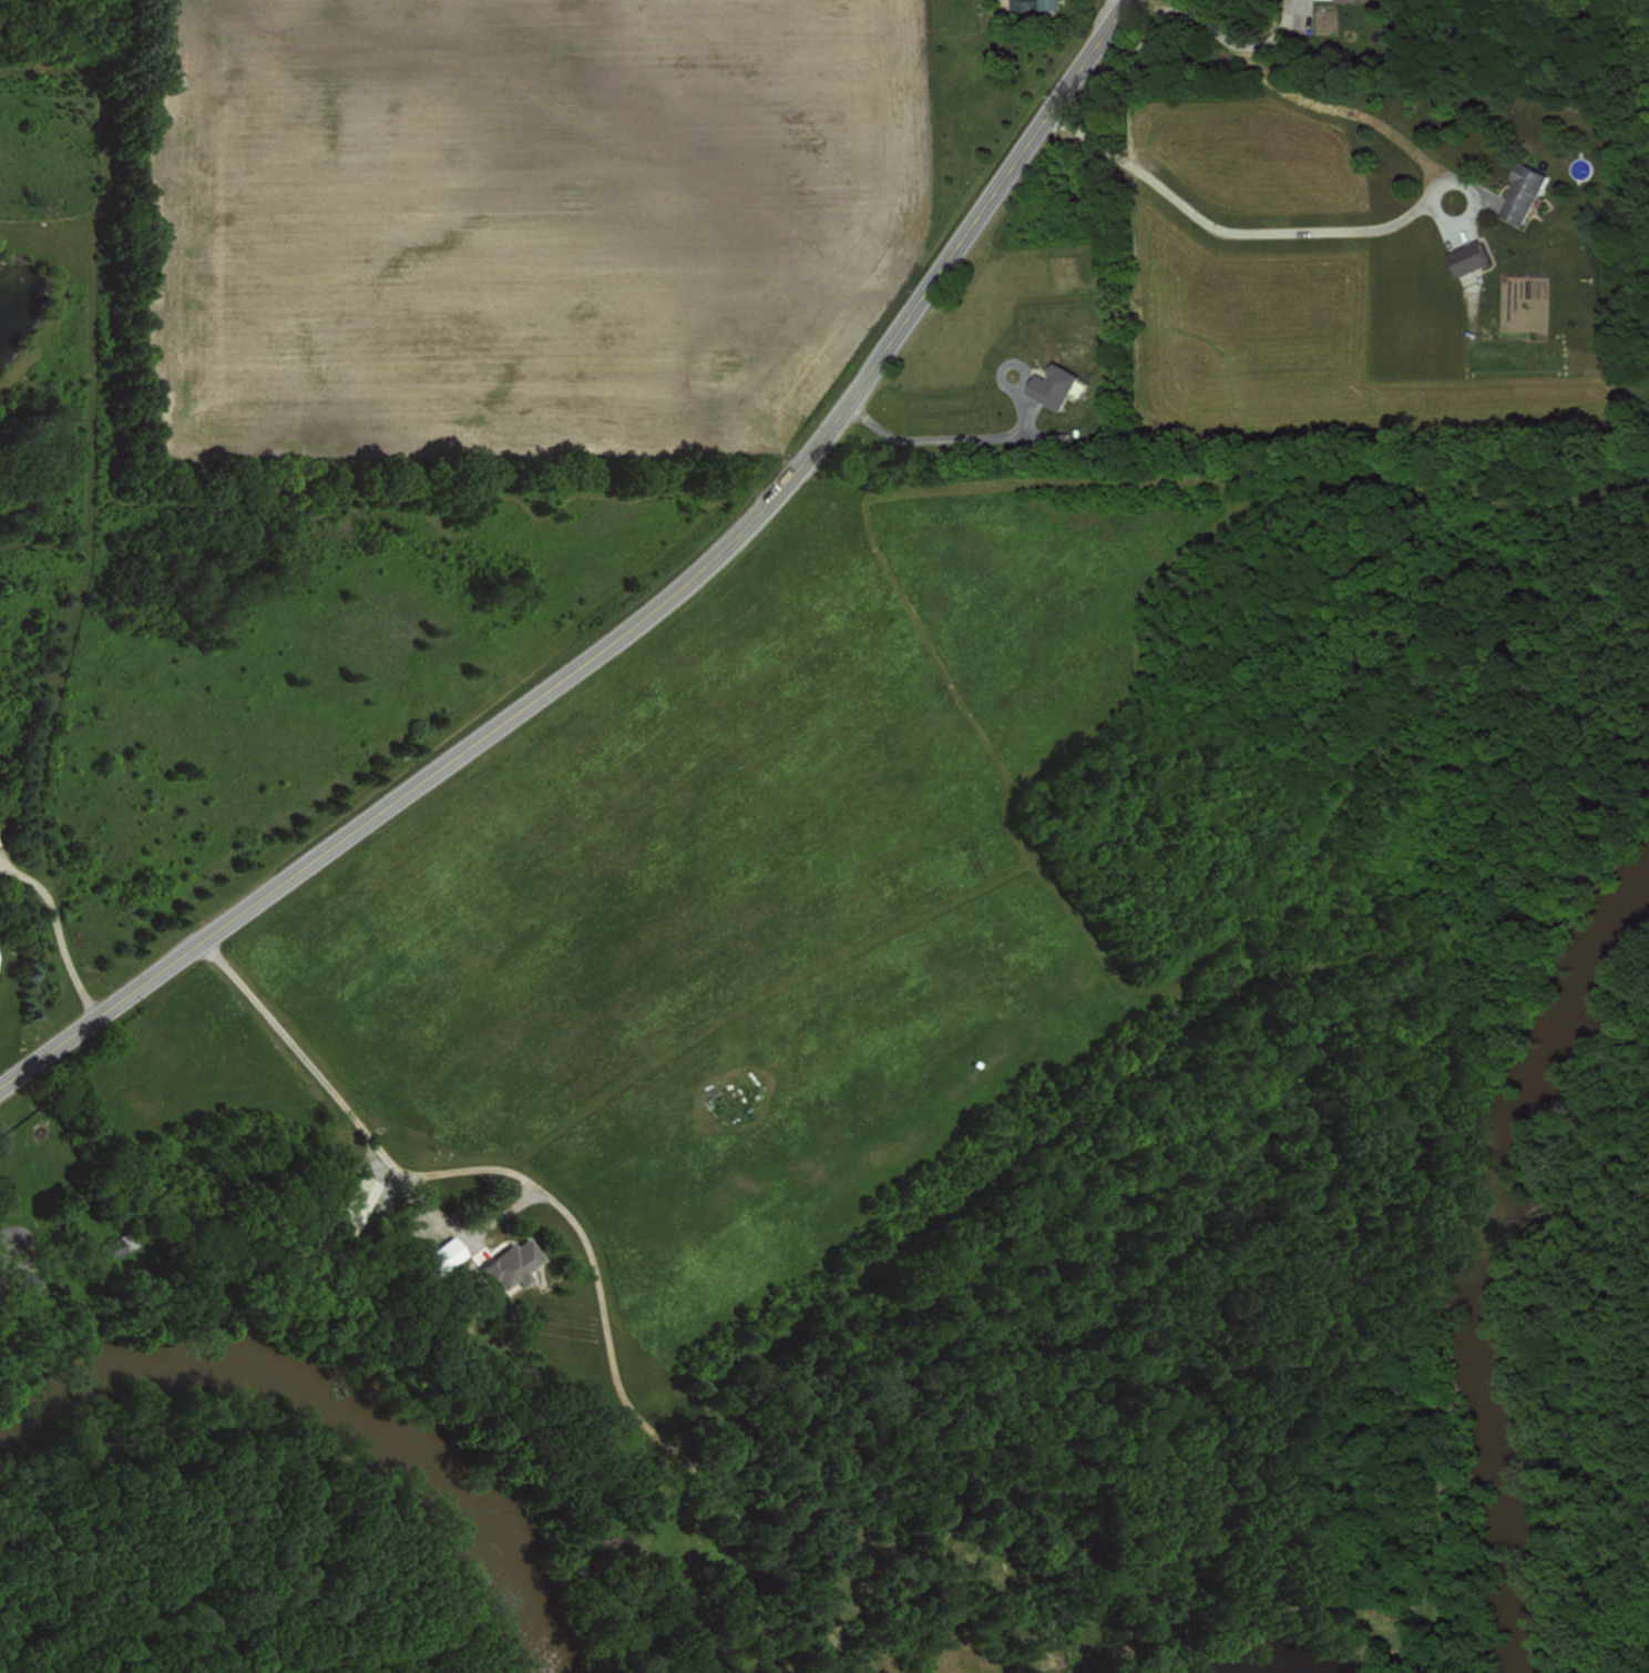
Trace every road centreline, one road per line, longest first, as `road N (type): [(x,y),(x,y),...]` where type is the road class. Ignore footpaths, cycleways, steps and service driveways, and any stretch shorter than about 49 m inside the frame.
road 1 (primary): [(0,1088),(607,649),(716,559),(816,449),(1129,0)]

